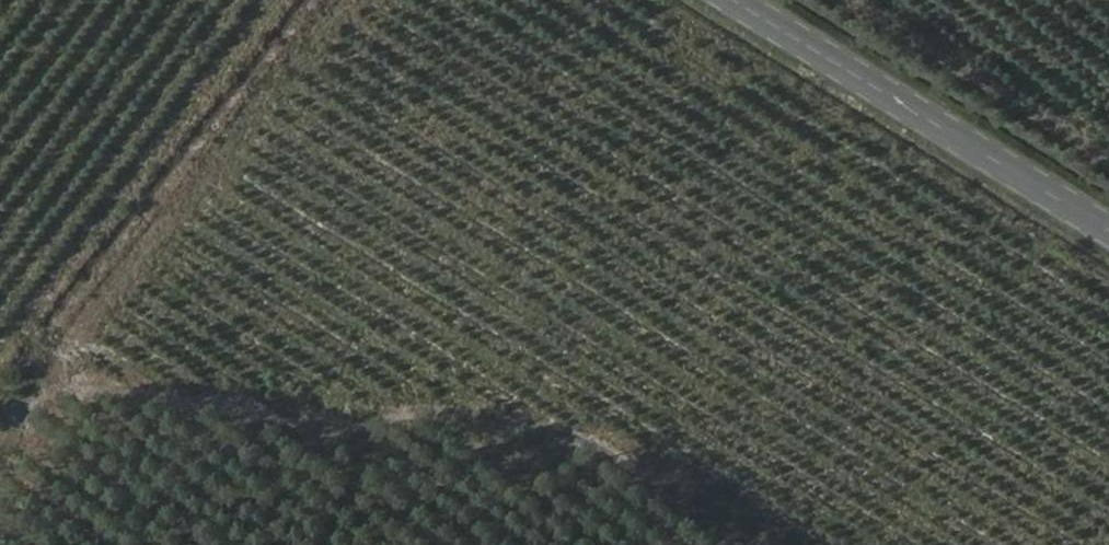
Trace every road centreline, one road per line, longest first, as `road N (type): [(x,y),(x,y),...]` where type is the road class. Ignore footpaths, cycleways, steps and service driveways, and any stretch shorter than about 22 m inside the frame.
road 1 (secondary): [(734,0),(1108,231)]

